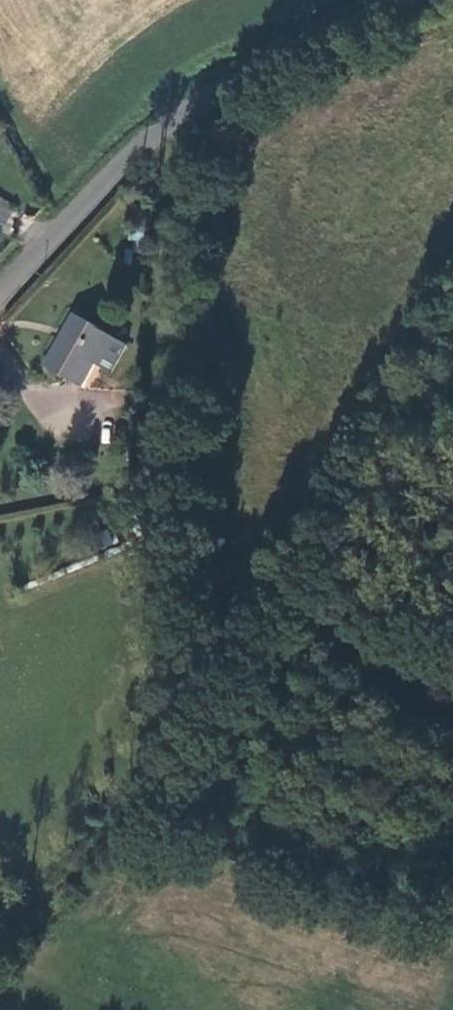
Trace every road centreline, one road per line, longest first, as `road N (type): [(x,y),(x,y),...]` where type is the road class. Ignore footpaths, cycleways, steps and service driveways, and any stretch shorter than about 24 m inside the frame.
road 1 (track): [(201,99),(163,467),(183,644),(179,722),(131,812),(0,914)]
road 2 (unclassified): [(0,290),(134,149),(201,99),(414,0)]

